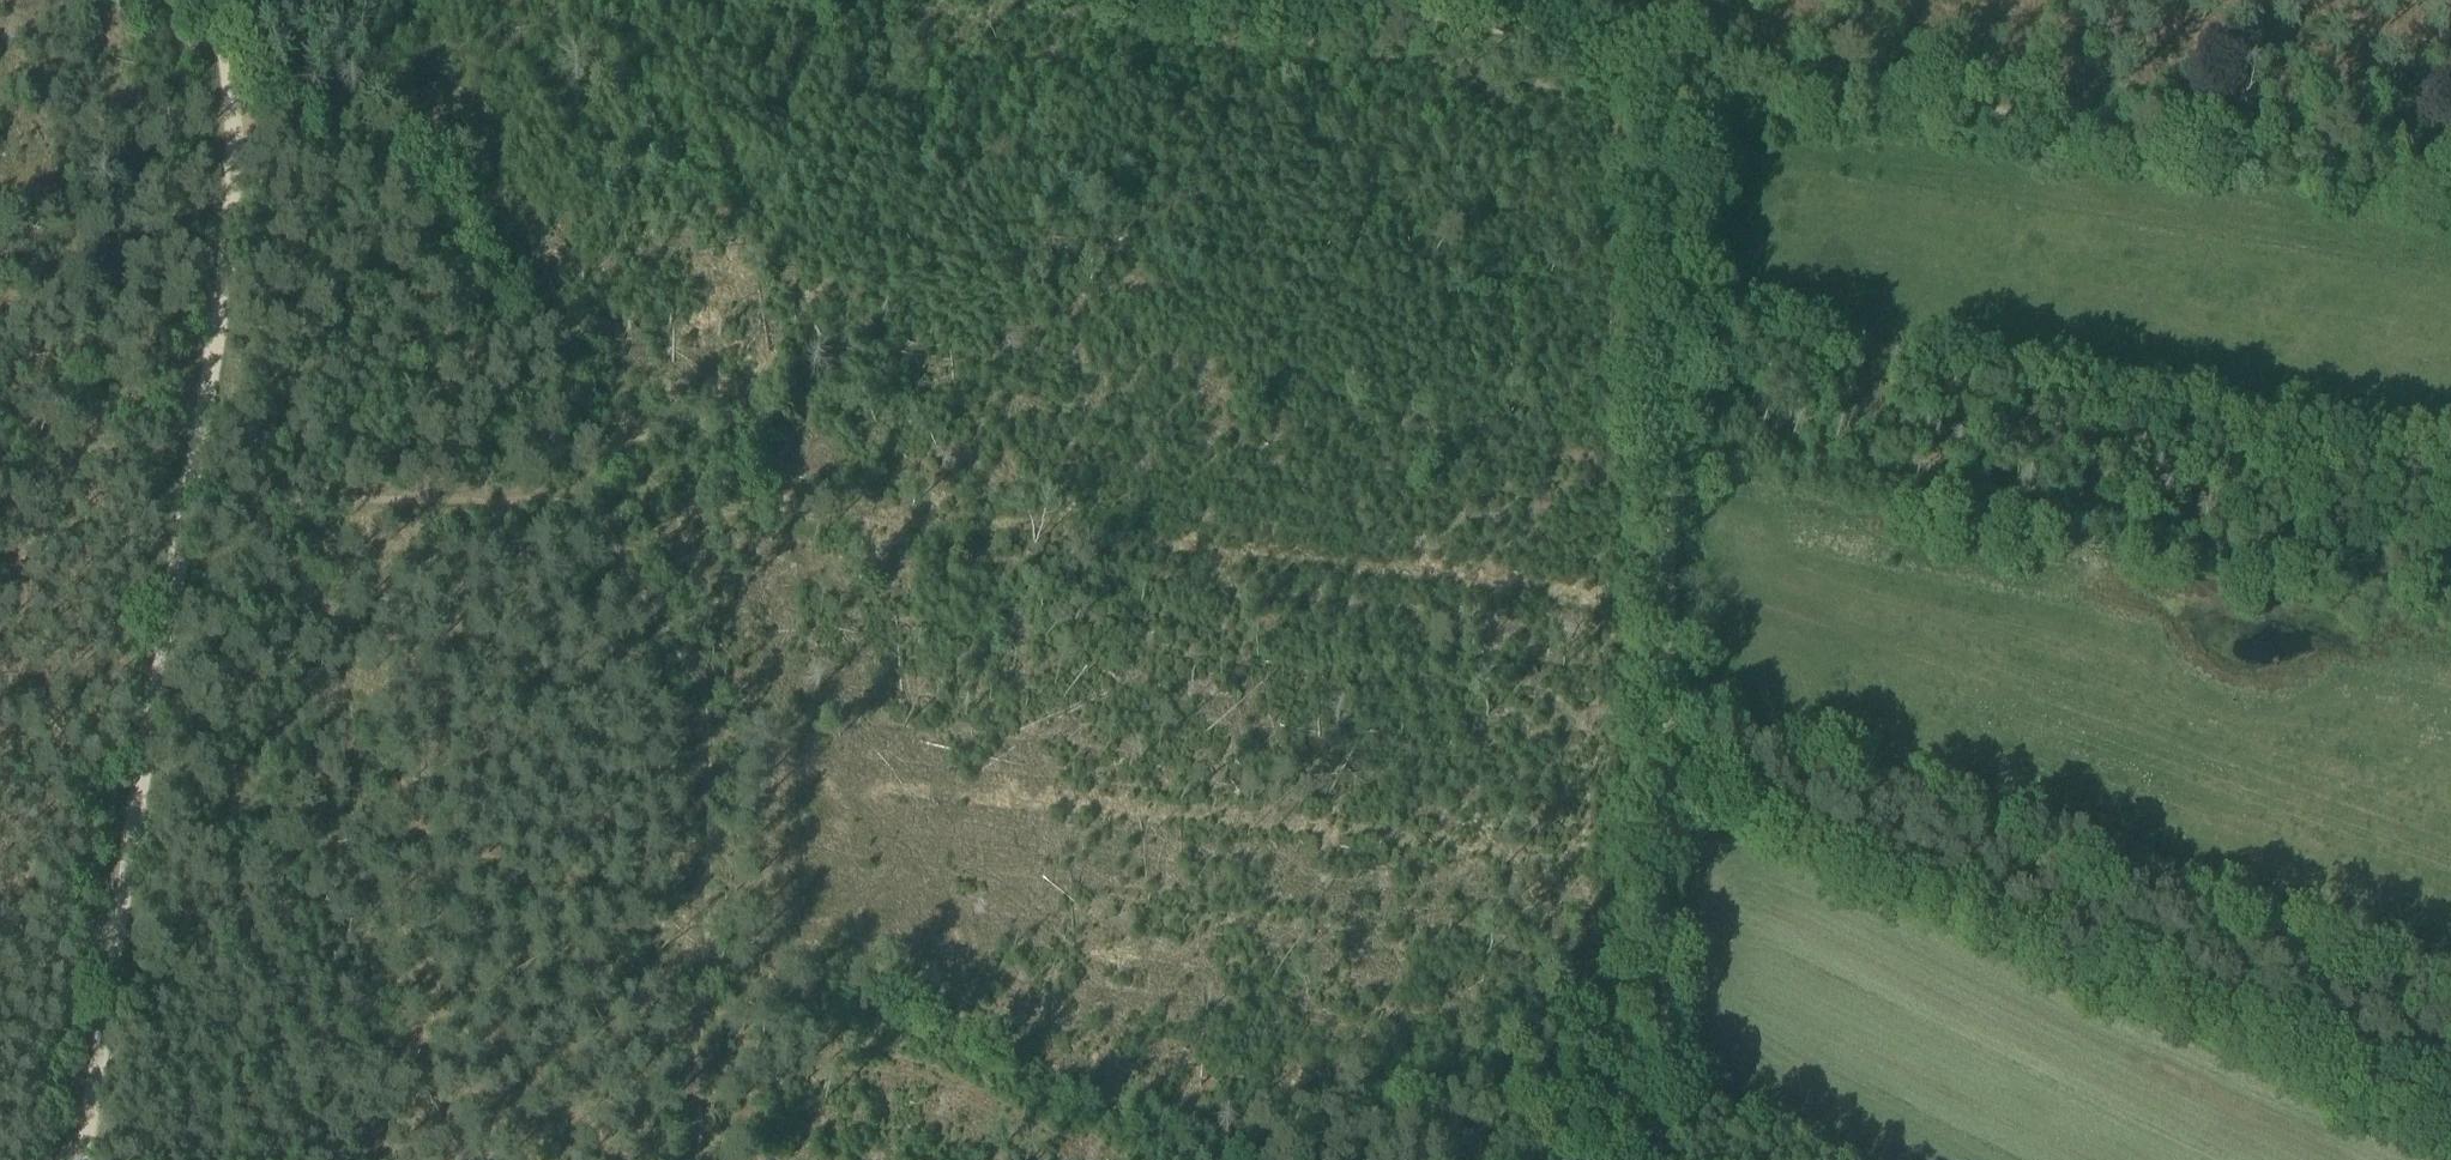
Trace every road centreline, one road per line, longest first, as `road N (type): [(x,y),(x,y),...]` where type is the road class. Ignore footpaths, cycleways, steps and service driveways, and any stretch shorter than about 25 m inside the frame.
road 1 (track): [(1670,51),(1666,716),(1651,1159)]
road 2 (track): [(2450,184),(1670,51)]
road 3 (track): [(84,1159),(189,487)]
road 4 (track): [(189,487),(227,233),(214,0)]
road 5 (track): [(1670,51),(1277,0)]

